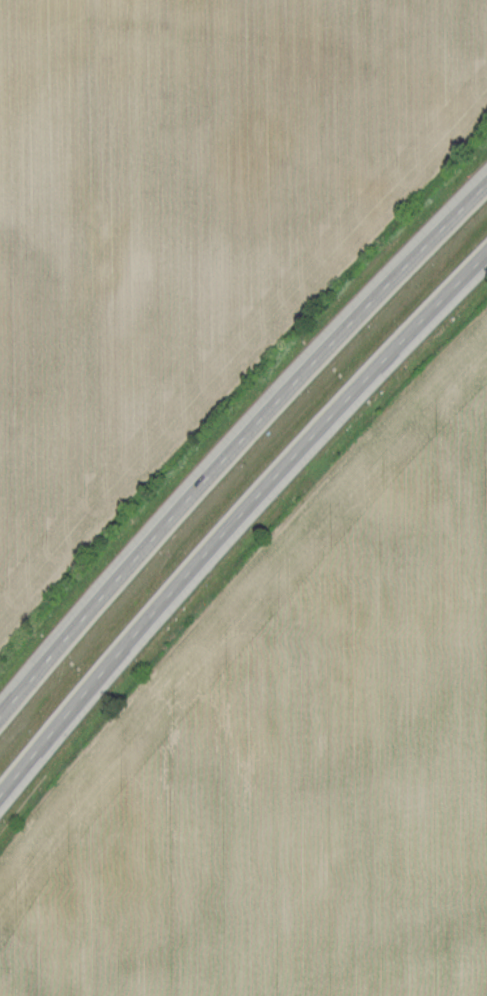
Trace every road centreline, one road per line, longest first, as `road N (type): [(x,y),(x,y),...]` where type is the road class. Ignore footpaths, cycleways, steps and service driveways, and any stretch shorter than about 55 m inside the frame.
road 1 (motorway): [(0,796),(221,536),(486,254)]
road 2 (motorway): [(486,182),(273,404),(0,716)]

